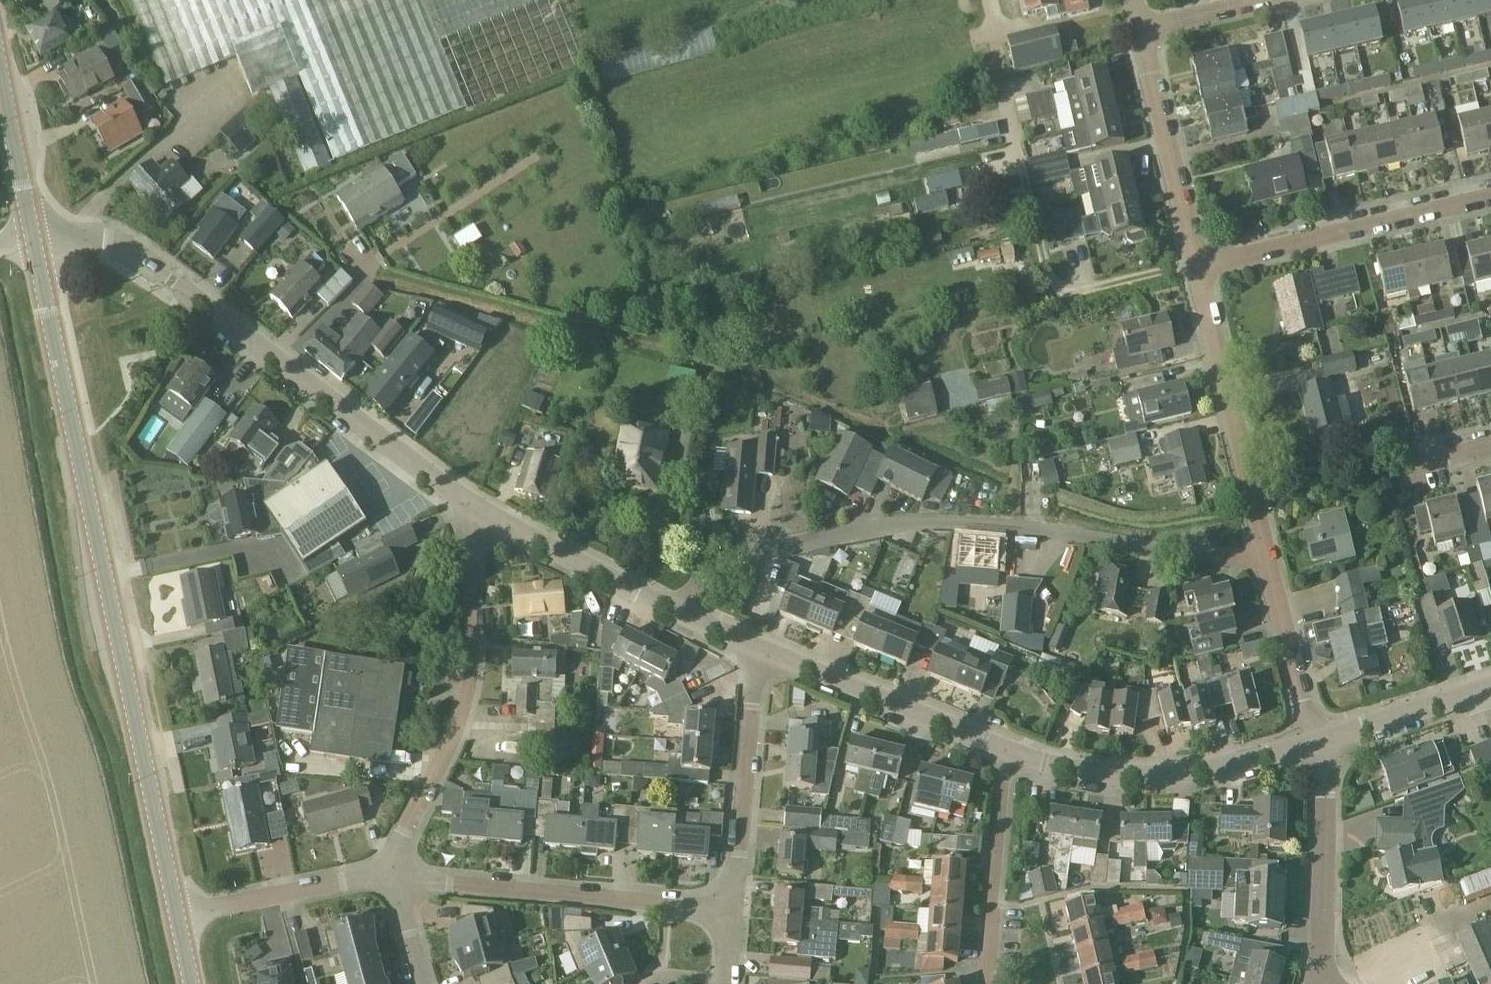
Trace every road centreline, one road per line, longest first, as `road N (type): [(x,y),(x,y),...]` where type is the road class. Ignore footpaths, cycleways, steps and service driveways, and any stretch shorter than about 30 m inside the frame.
road 1 (secondary): [(178,916),(33,240)]
road 2 (residential): [(685,613),(703,573),(723,560),(891,524),(970,523),(1267,556)]
road 3 (tertiary): [(137,254),(202,293),(477,508)]
road 4 (residential): [(390,876),(396,846),(460,728),(476,661),(477,508)]
road 5 (residential): [(390,876),(732,908)]
road 6 (tertiary): [(1013,751),(1068,770),(1139,778),(1314,745)]
road 7 (residential): [(1195,267),(1490,198)]
road 8 (residential): [(1267,556),(1195,267)]
road 9 (tertiary): [(760,646),(1013,751)]
road 10 (residential): [(732,908),(760,646)]
road 11 (residential): [(1195,267),(1139,25)]
road 12 (residential): [(1318,983),(1326,786),(1314,745)]
road 13 (residential): [(991,983),(1003,779),(1013,751)]
road 14 (tertiary): [(477,508),(685,613)]
road 15 (residential): [(178,916),(390,876)]
road 16 (residential): [(1314,745),(1267,556)]
road 17 (tertiary): [(1314,745),(1490,689)]
road 18 (secondary): [(33,240),(0,68)]

